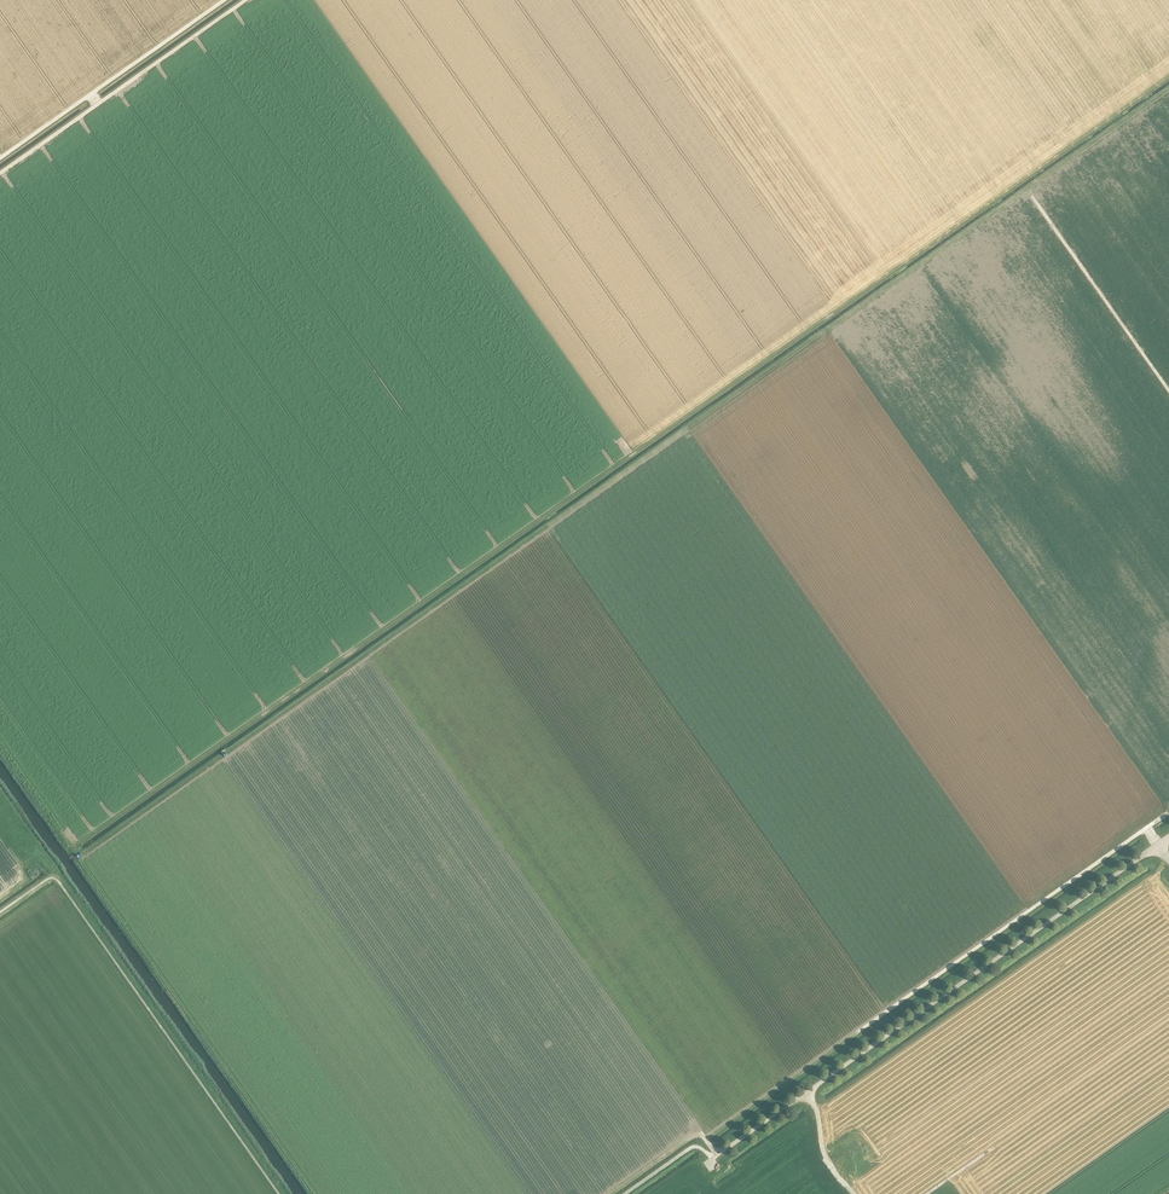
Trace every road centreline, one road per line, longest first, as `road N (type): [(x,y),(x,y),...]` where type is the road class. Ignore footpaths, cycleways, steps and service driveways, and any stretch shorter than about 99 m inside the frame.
road 1 (unclassified): [(711,1160),(1168,836)]

